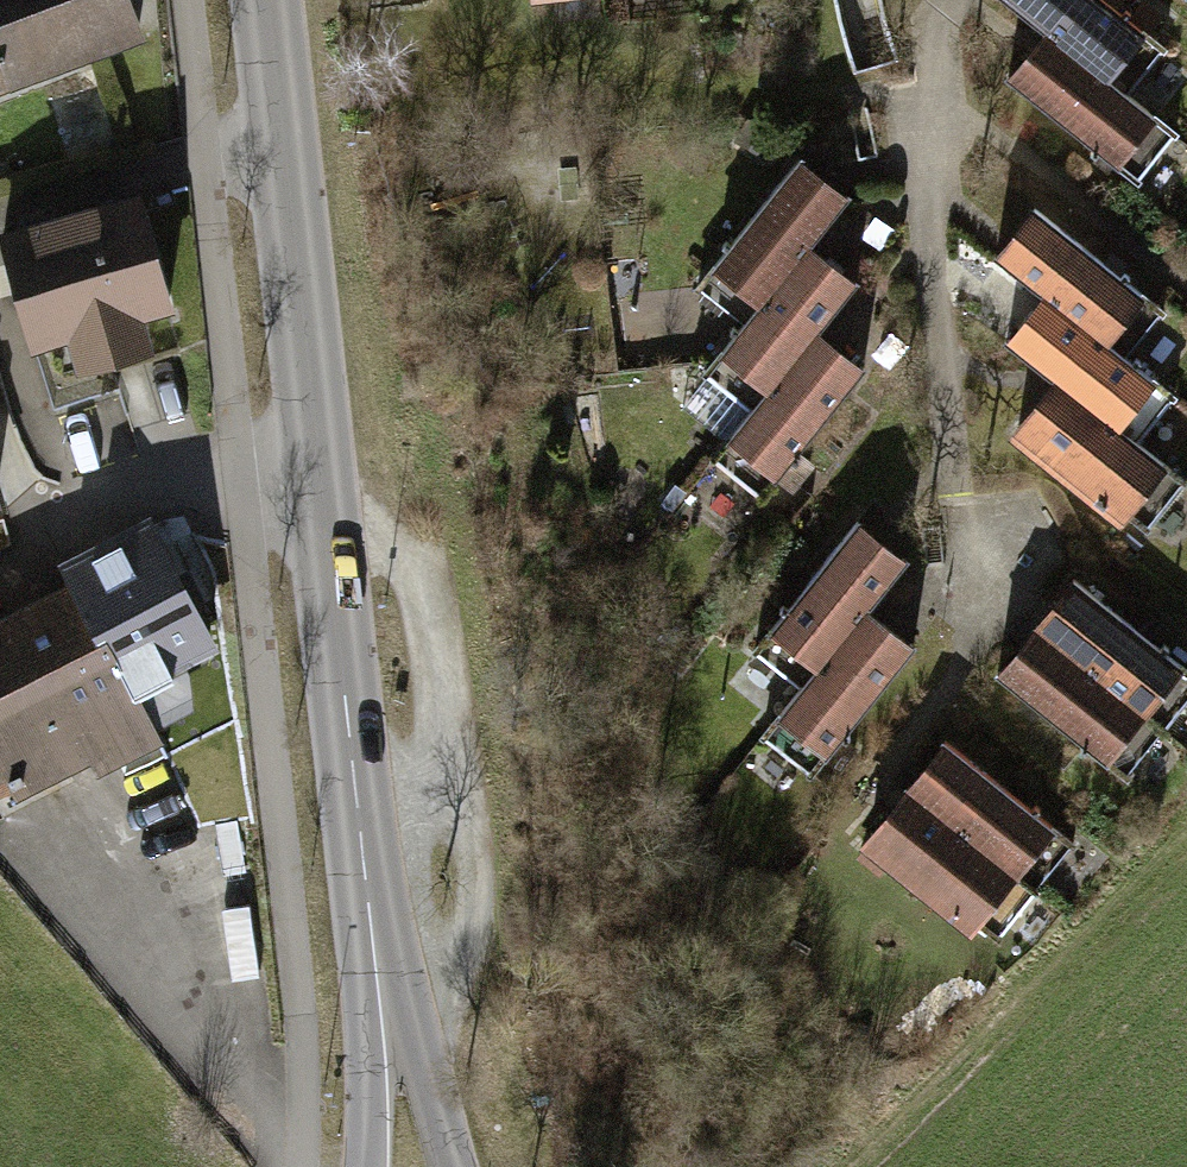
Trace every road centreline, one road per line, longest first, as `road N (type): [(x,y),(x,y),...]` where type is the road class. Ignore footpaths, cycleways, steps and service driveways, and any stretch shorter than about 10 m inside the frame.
road 1 (tertiary): [(264,0),(385,1013)]
road 2 (residential): [(979,595),(942,302),(939,109),(960,0)]
road 3 (tertiary): [(453,1166),(414,1048),(385,1013)]
road 4 (tertiary): [(385,1013),(367,1166)]

